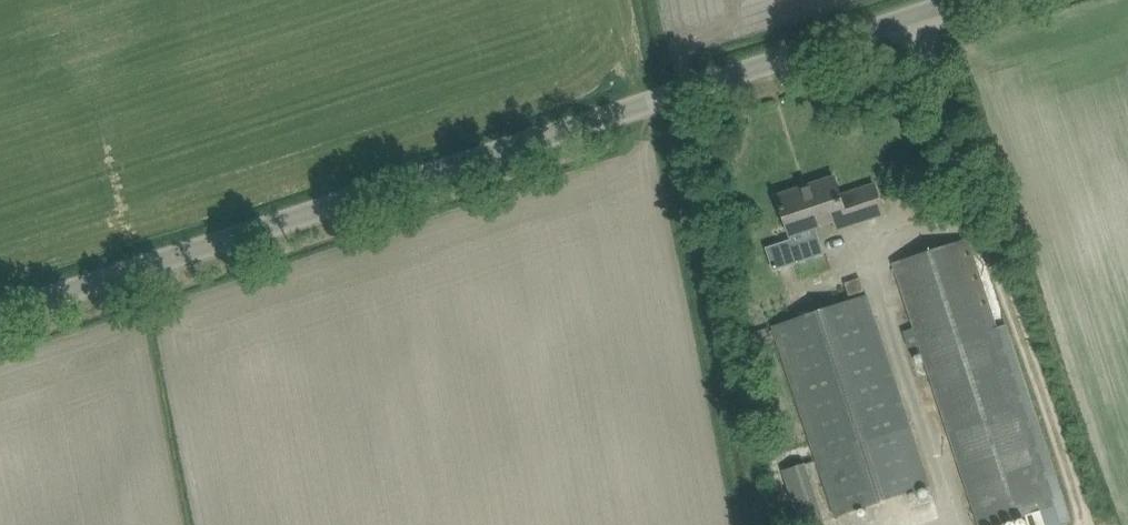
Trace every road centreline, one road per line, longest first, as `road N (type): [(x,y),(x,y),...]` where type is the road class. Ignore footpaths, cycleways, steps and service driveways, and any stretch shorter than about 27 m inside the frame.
road 1 (unclassified): [(0,319),(980,0)]

